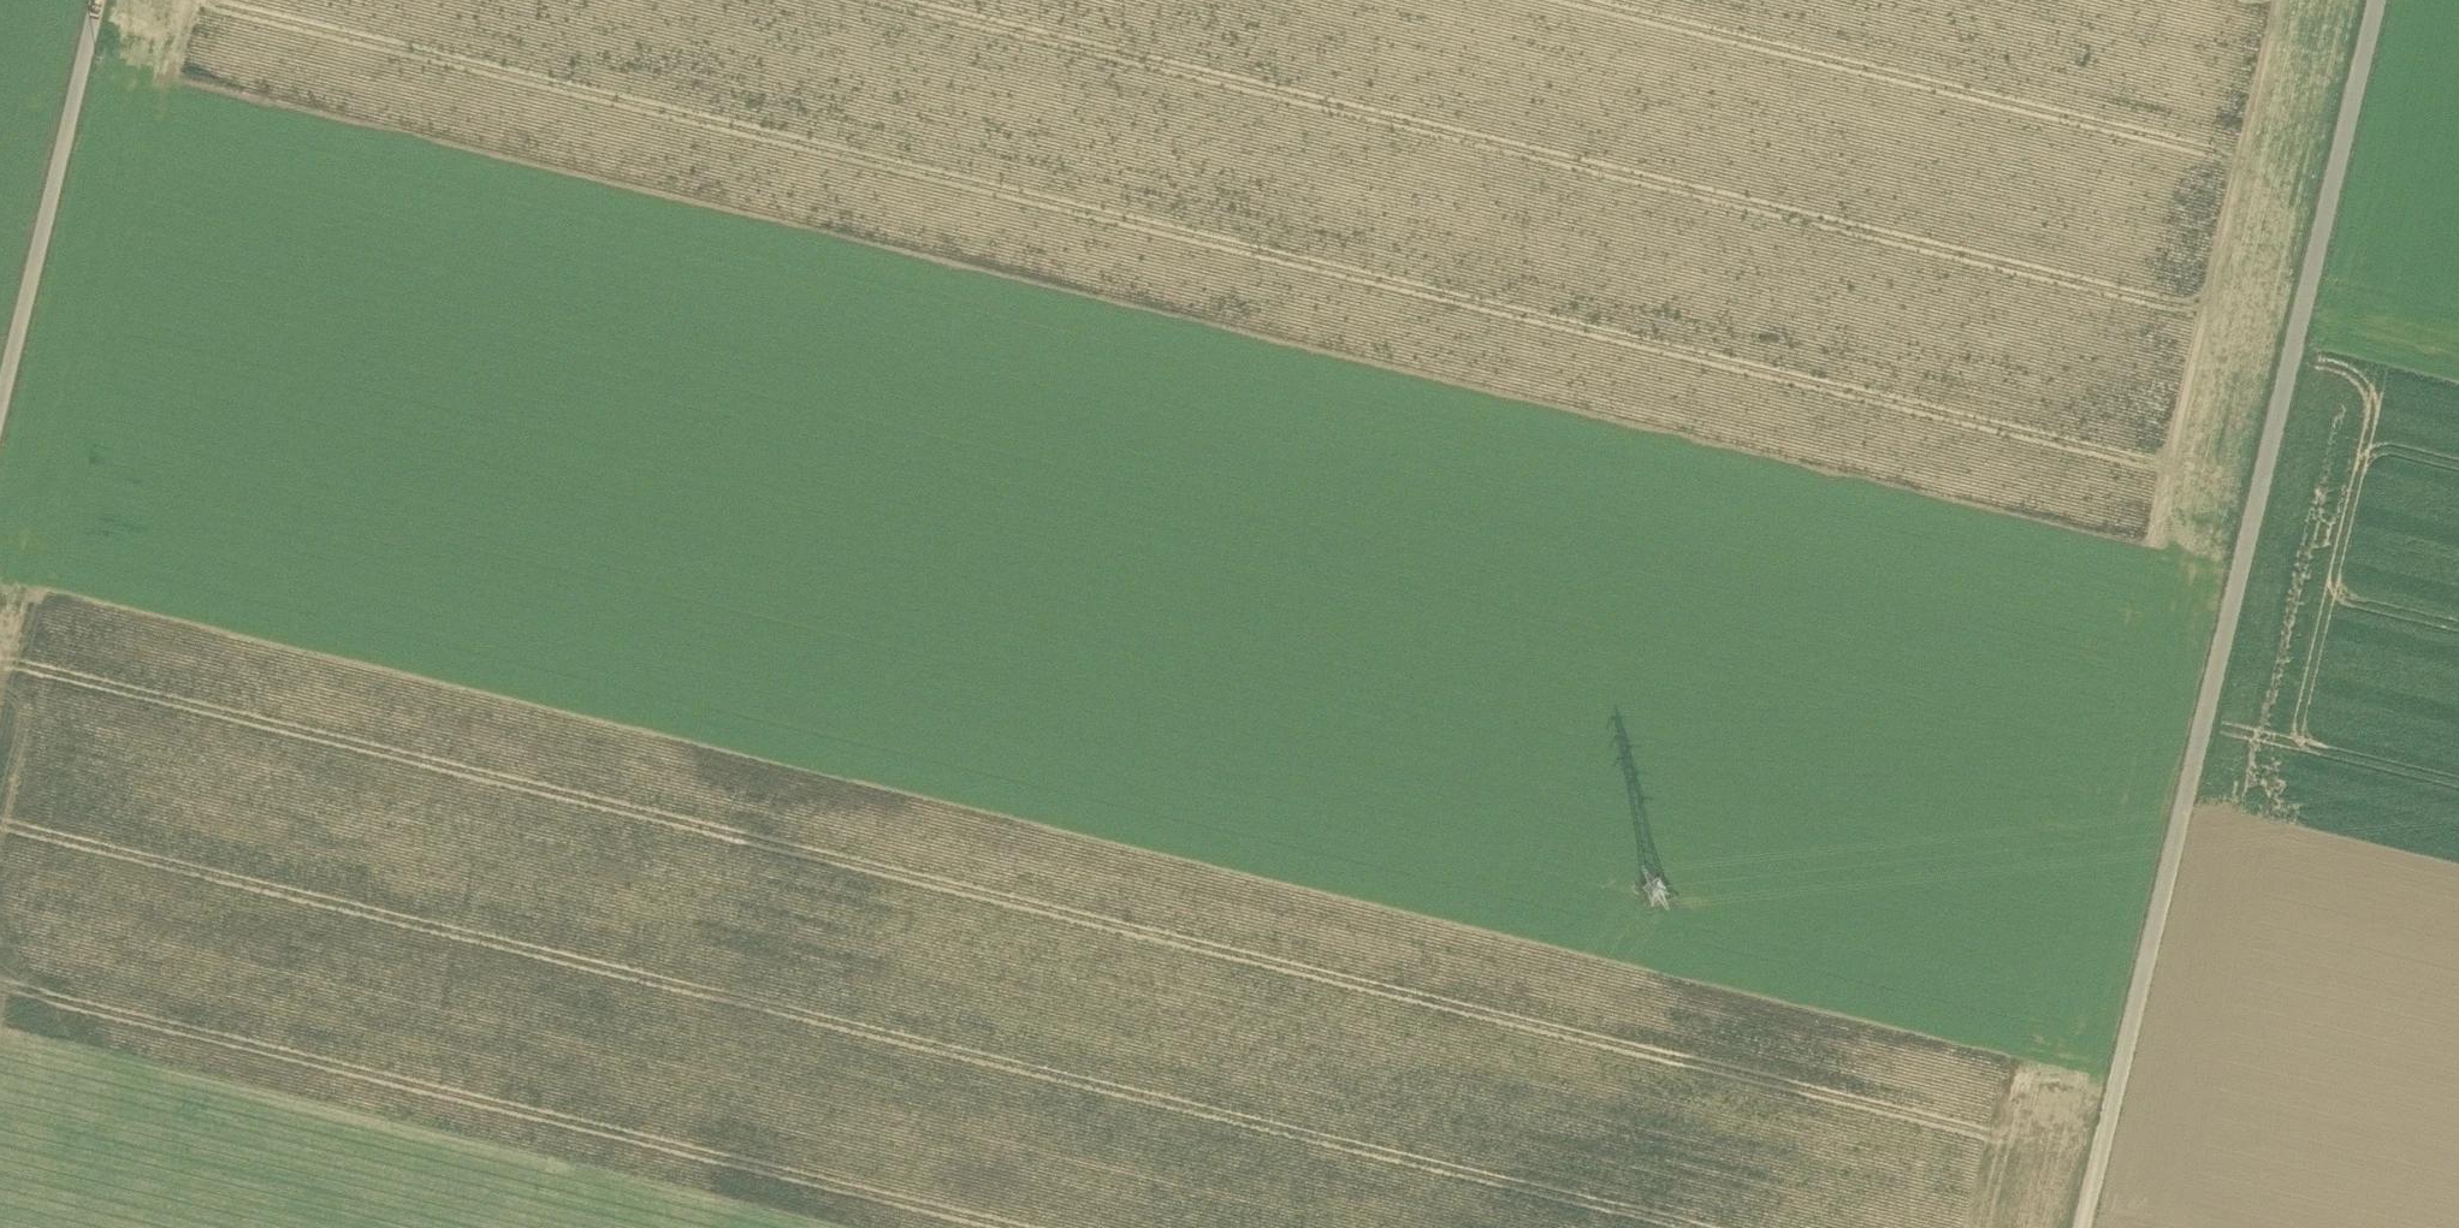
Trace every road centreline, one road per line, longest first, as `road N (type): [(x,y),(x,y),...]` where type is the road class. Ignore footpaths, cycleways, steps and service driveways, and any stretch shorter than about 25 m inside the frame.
road 1 (track): [(2080,1227),(2375,0)]
road 2 (track): [(0,410),(99,0)]

